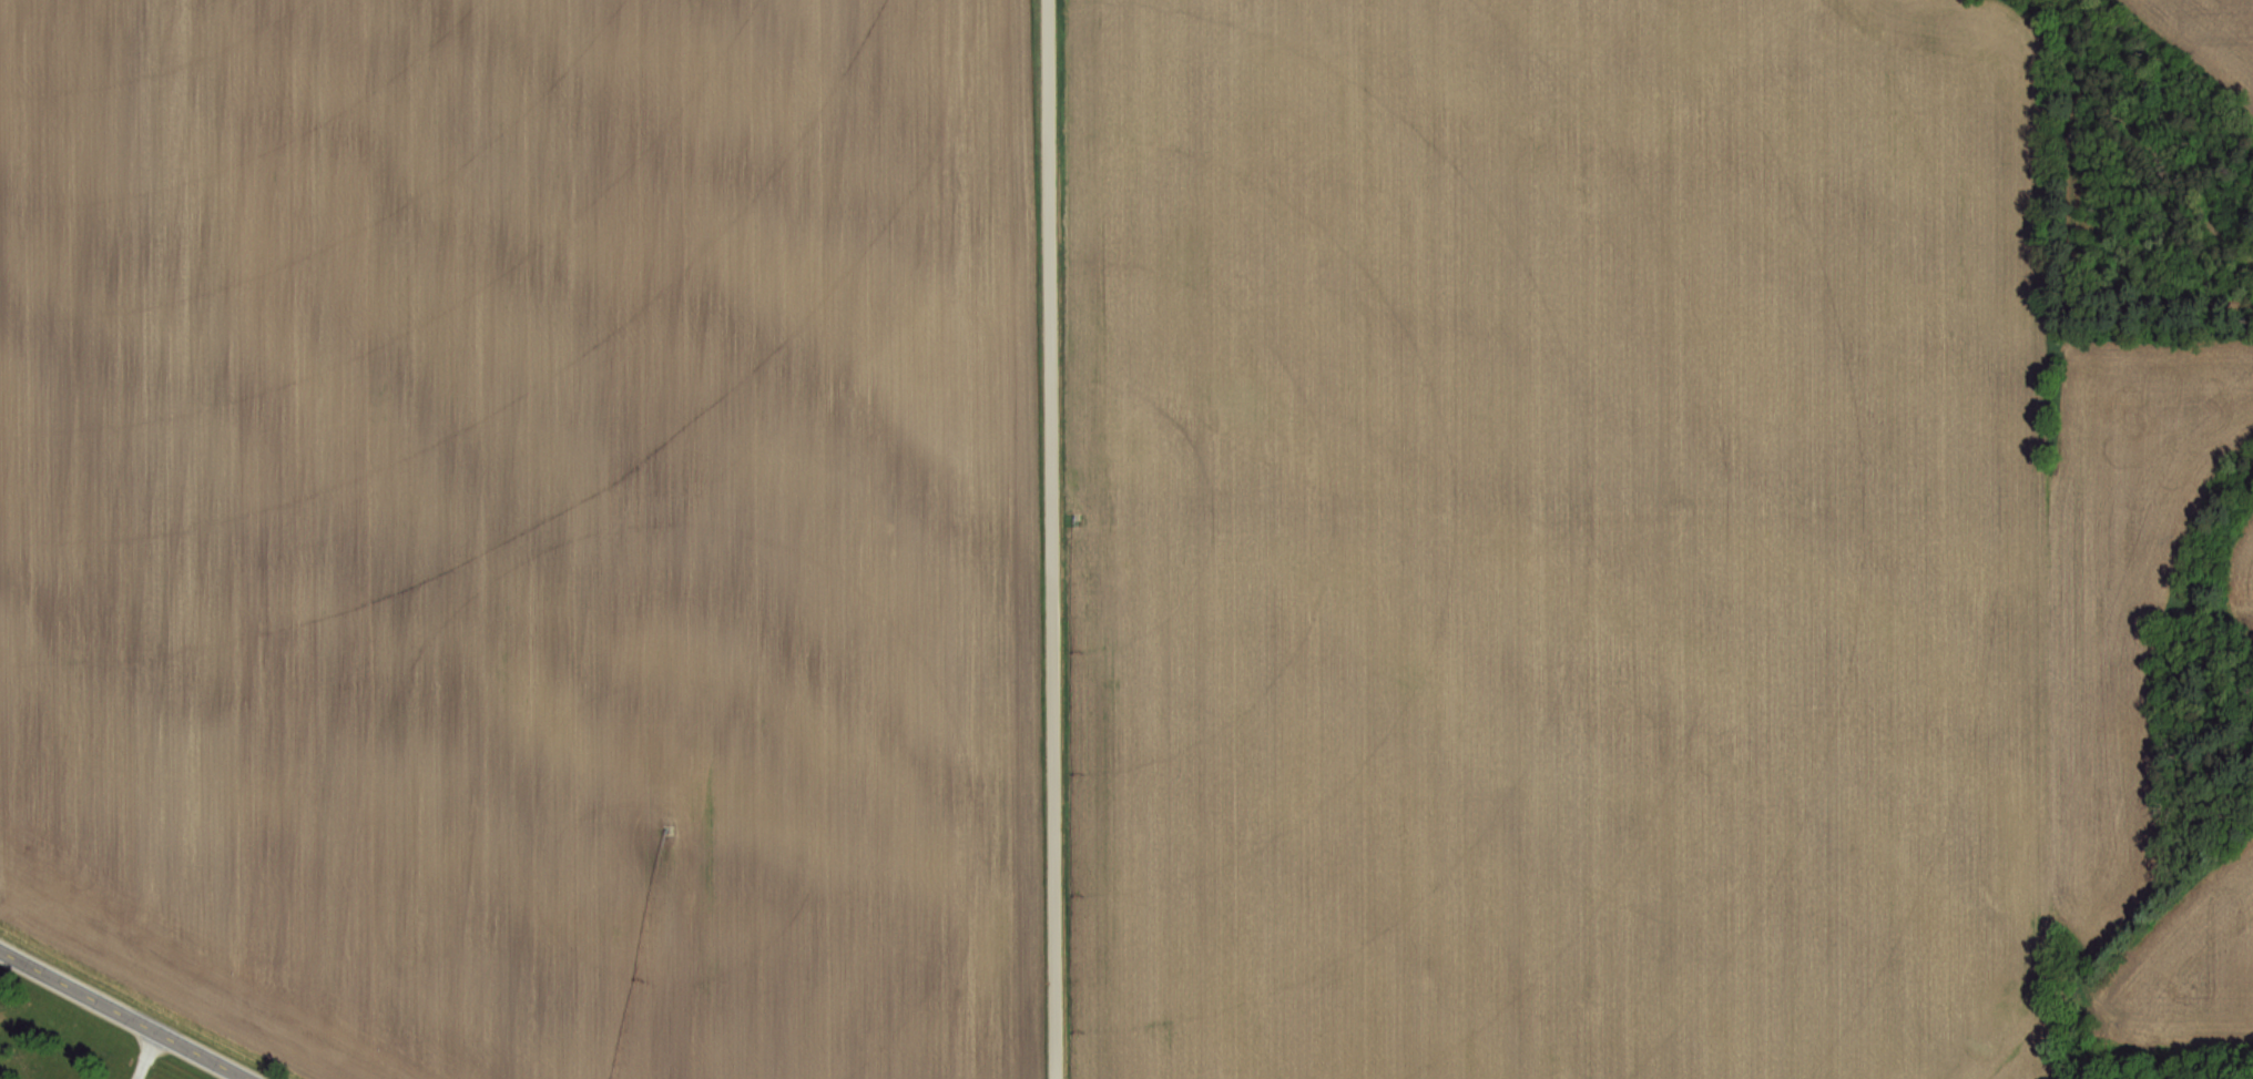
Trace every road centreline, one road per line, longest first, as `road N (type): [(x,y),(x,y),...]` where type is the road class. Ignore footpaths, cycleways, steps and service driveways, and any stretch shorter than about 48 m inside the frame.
road 1 (residential): [(1061,1078),(1054,0)]
road 2 (primary): [(236,1078),(0,955)]

